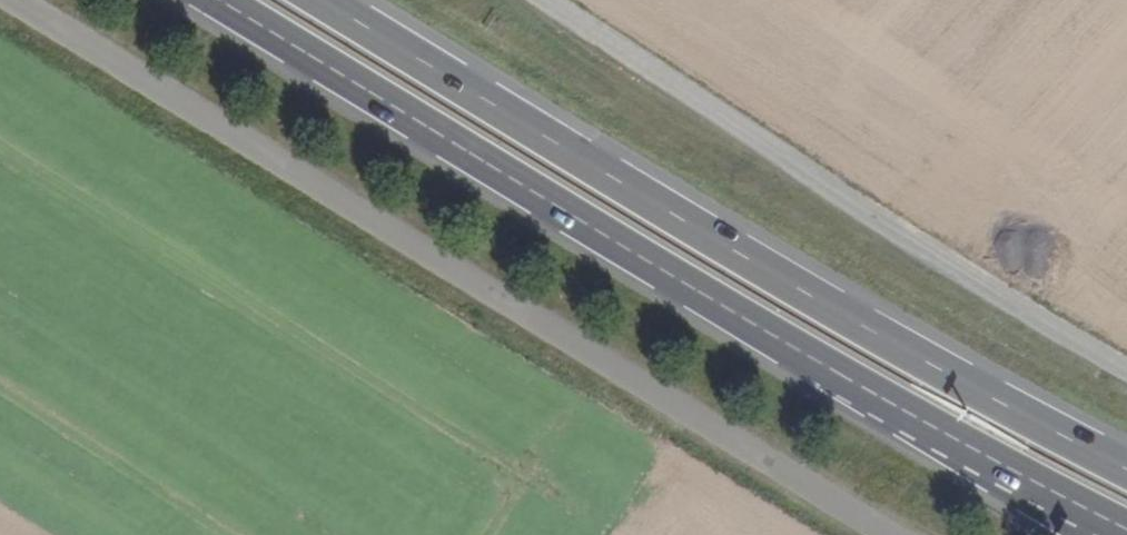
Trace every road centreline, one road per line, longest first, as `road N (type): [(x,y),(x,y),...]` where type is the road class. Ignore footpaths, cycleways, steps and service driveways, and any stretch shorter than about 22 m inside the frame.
road 1 (trunk): [(219,0),(892,406),(1123,534)]
road 2 (unclassified): [(13,0),(881,534)]
road 3 (trunk): [(1126,469),(784,281),(323,0)]

